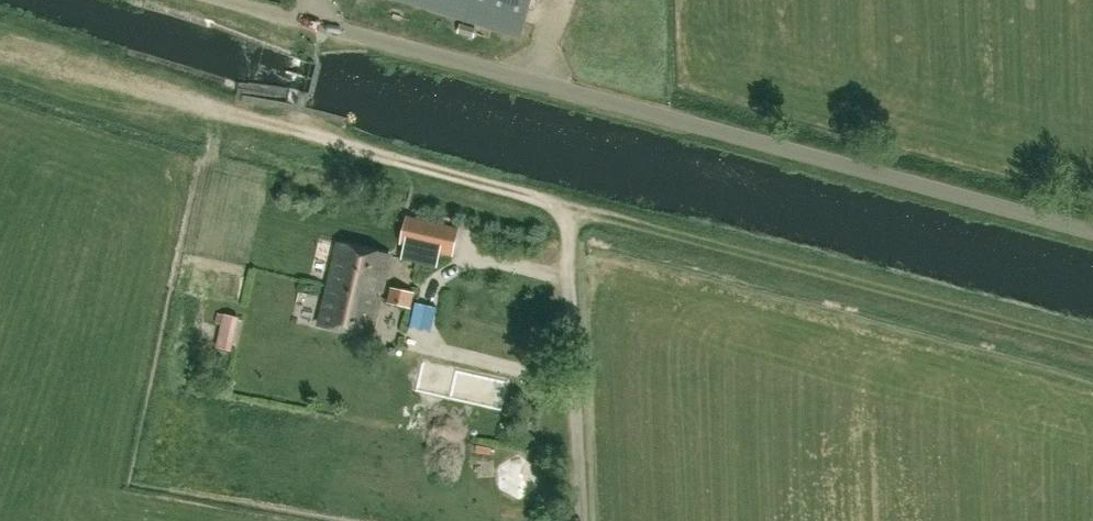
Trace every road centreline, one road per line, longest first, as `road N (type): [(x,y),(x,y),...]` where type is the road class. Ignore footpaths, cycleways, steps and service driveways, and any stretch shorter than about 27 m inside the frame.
road 1 (unclassified): [(1092,230),(231,0)]
road 2 (track): [(1092,345),(562,212)]
road 3 (track): [(0,55),(301,131)]
road 4 (unclassified): [(583,520),(570,235),(562,212)]
road 5 (track): [(301,131),(544,199),(562,212)]

